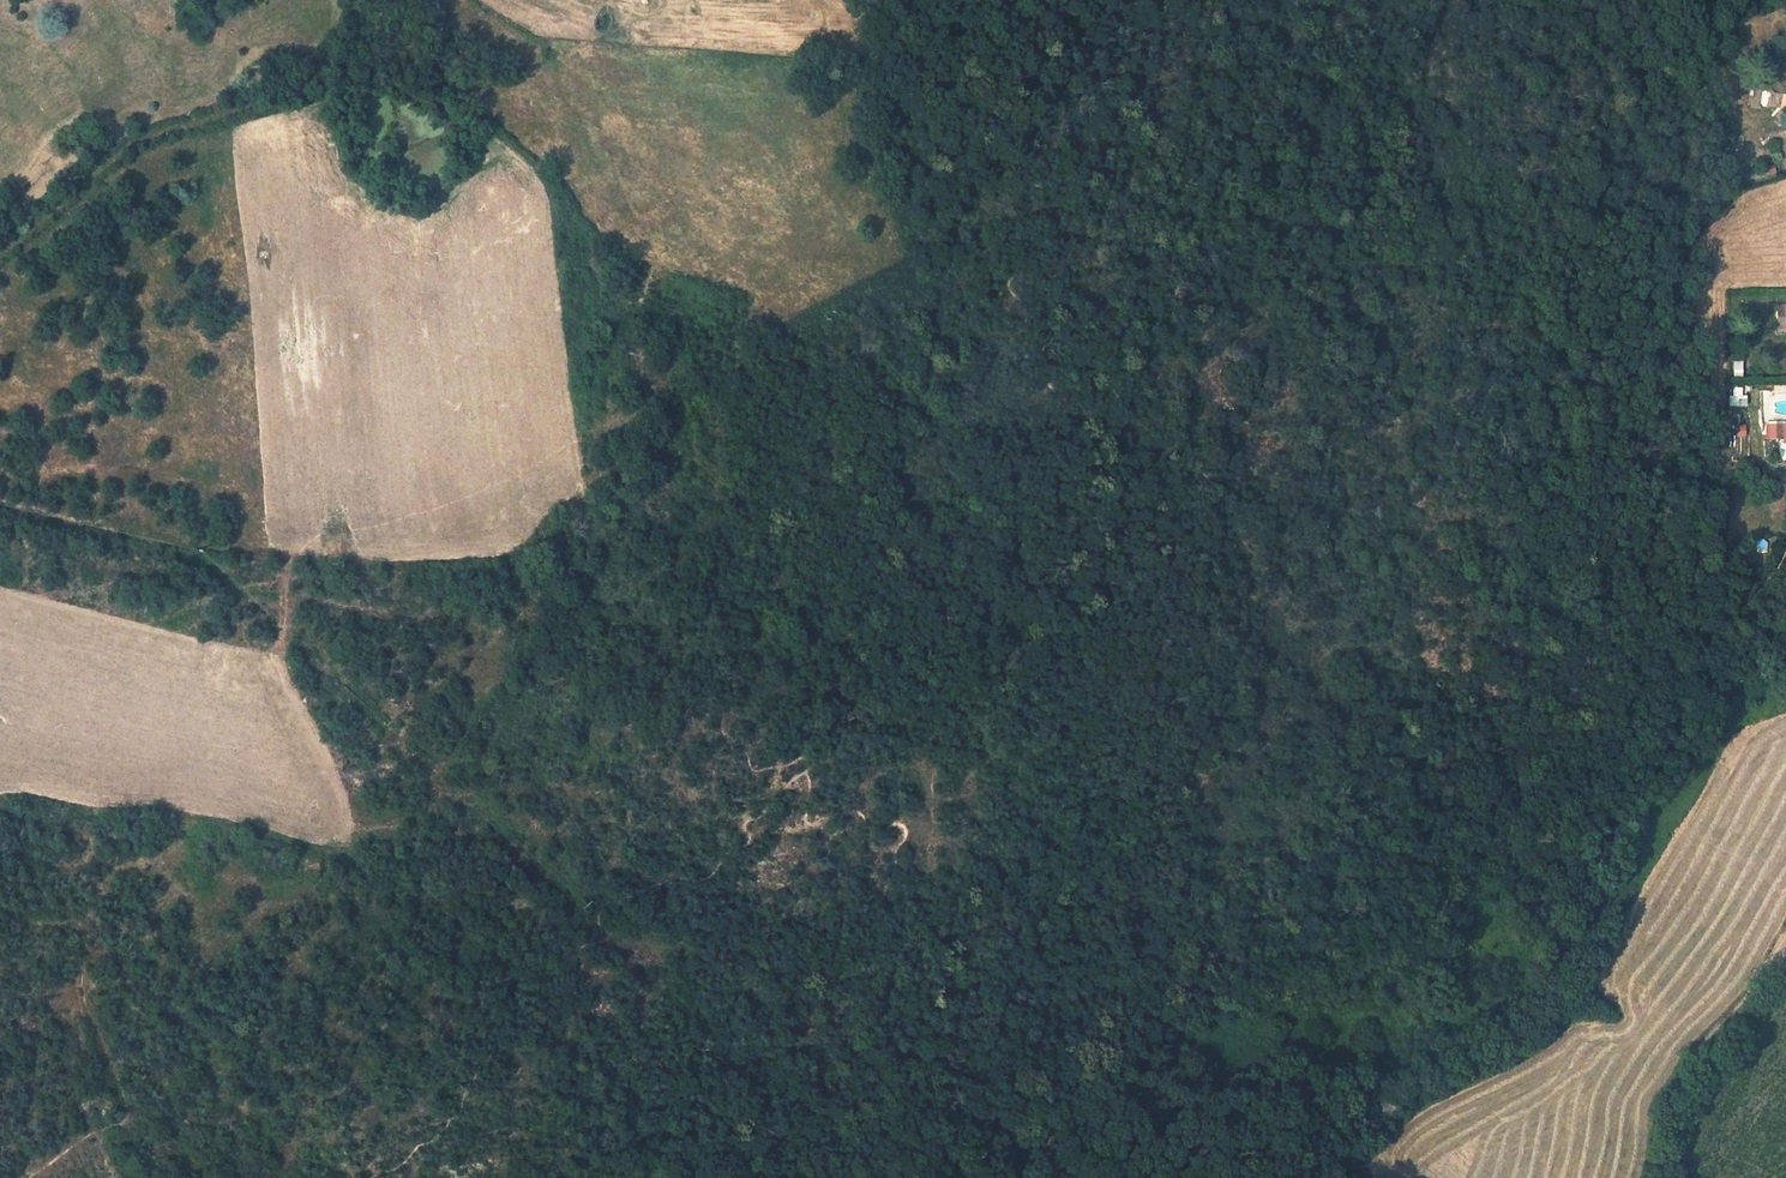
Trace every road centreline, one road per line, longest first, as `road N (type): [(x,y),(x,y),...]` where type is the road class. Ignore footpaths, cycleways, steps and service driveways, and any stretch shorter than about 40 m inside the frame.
road 1 (track): [(306,82),(150,135),(102,165),(0,257)]

